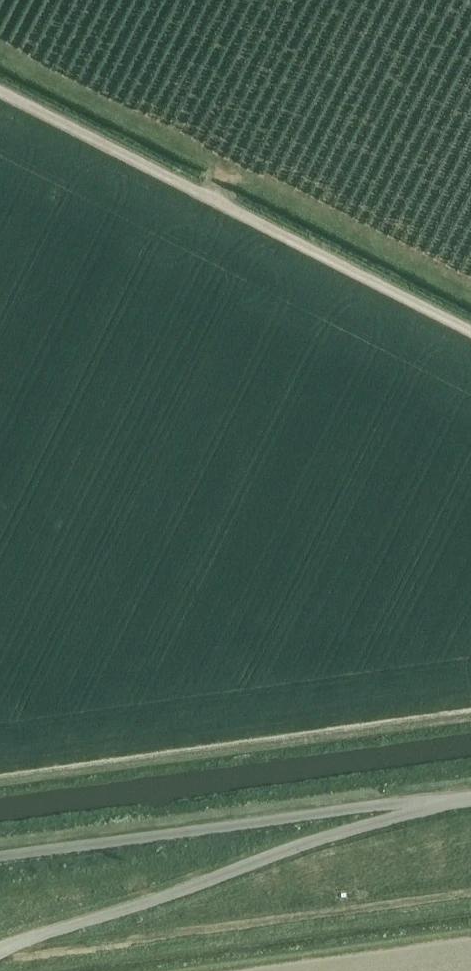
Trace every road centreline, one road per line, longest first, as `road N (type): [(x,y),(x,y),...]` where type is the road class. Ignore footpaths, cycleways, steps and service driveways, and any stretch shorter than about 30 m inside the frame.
road 1 (unclassified): [(470,333),(0,106)]
road 2 (track): [(470,893),(303,919),(0,948)]
road 3 (unclassified): [(0,952),(423,808)]
road 4 (unclassified): [(423,808),(358,809),(0,854)]

